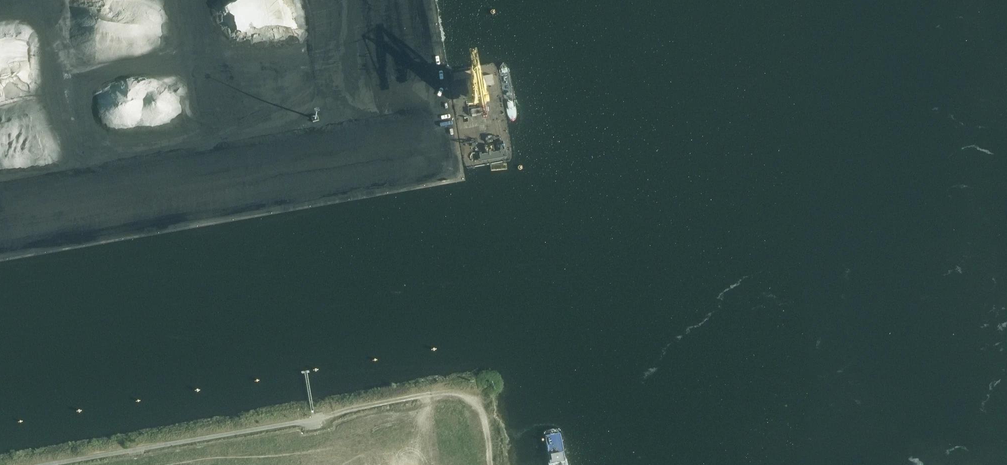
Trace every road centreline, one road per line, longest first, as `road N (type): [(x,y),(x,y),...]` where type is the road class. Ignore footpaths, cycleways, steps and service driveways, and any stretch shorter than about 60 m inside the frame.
road 1 (track): [(494,464),(480,393),(451,392),(36,464)]

